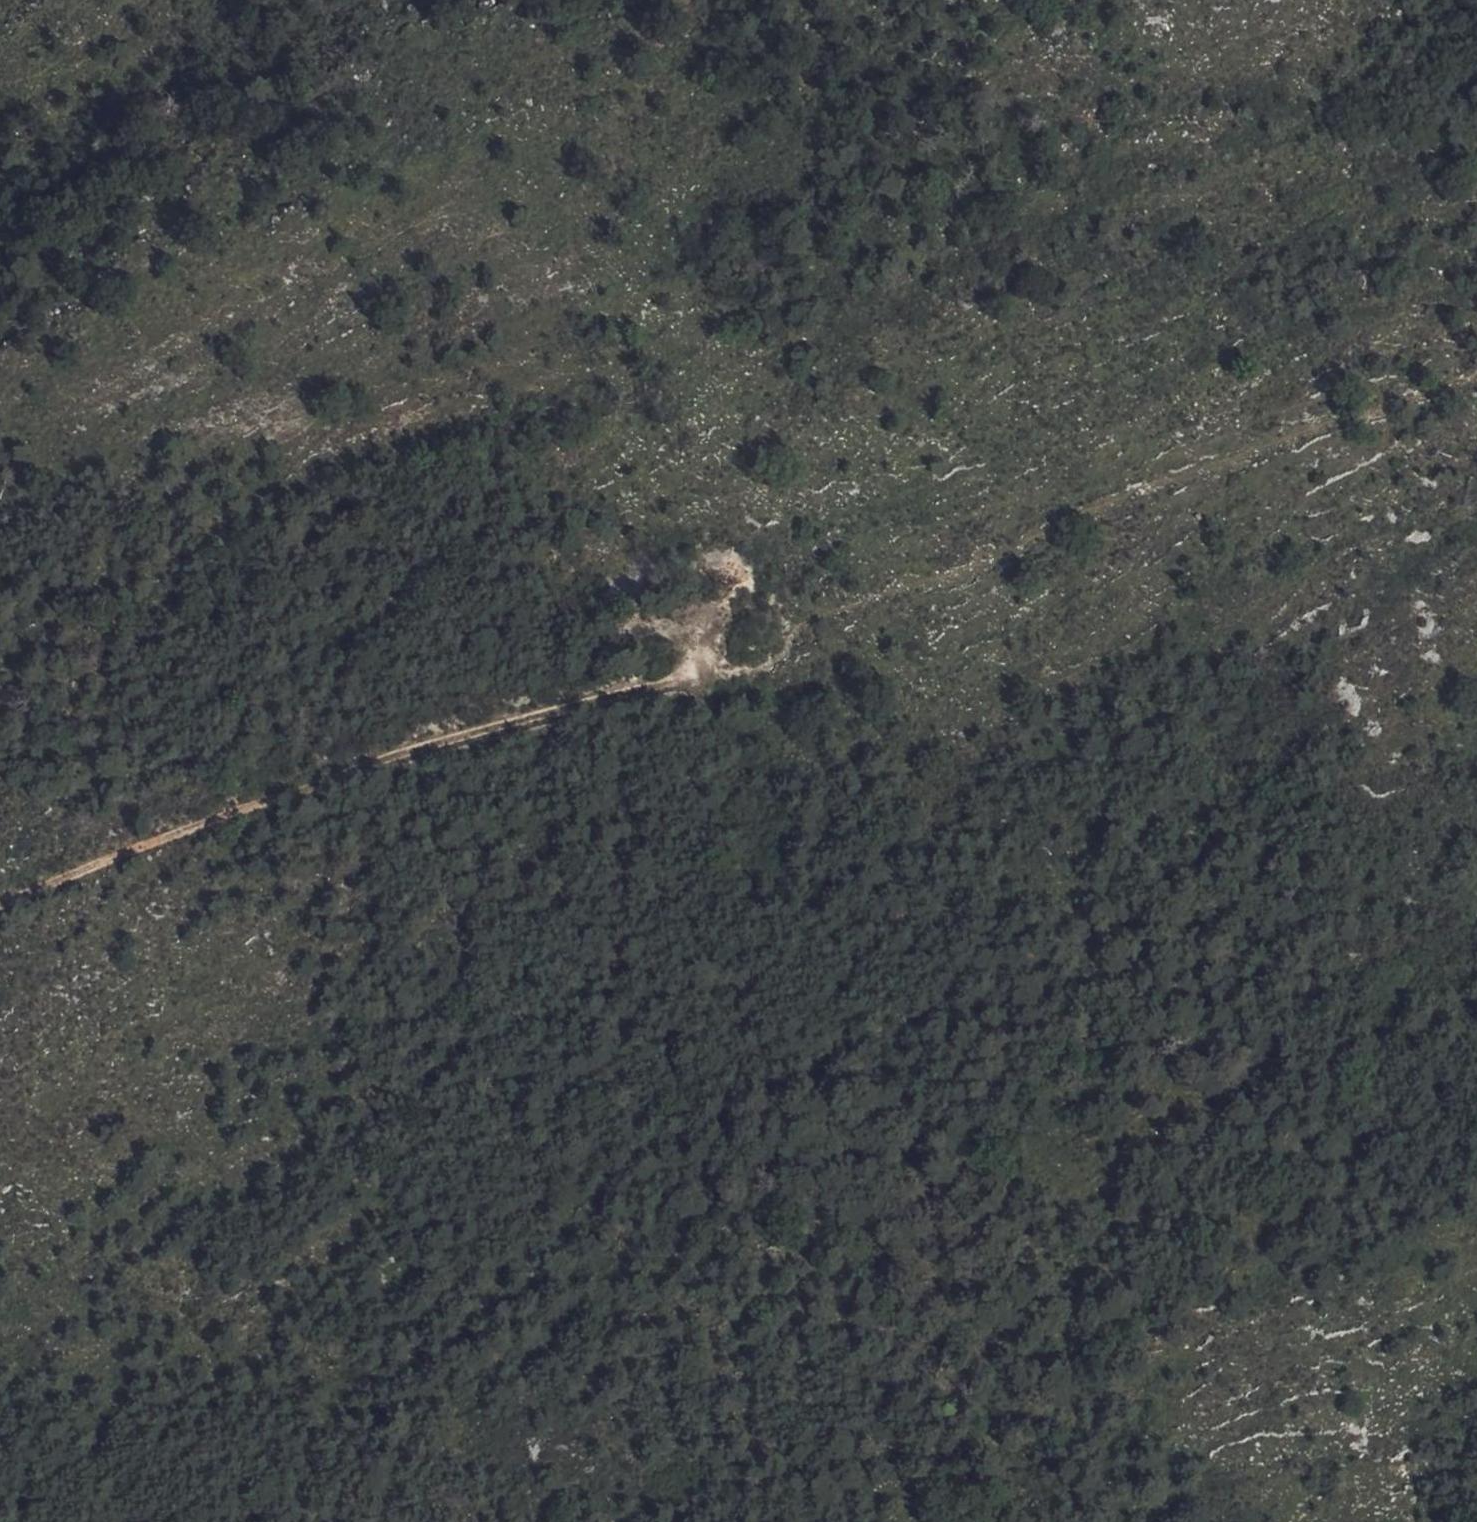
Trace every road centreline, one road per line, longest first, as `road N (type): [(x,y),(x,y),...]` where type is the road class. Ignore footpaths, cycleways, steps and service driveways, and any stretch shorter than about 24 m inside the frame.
road 1 (track): [(0,903),(200,822),(450,737),(718,669)]

